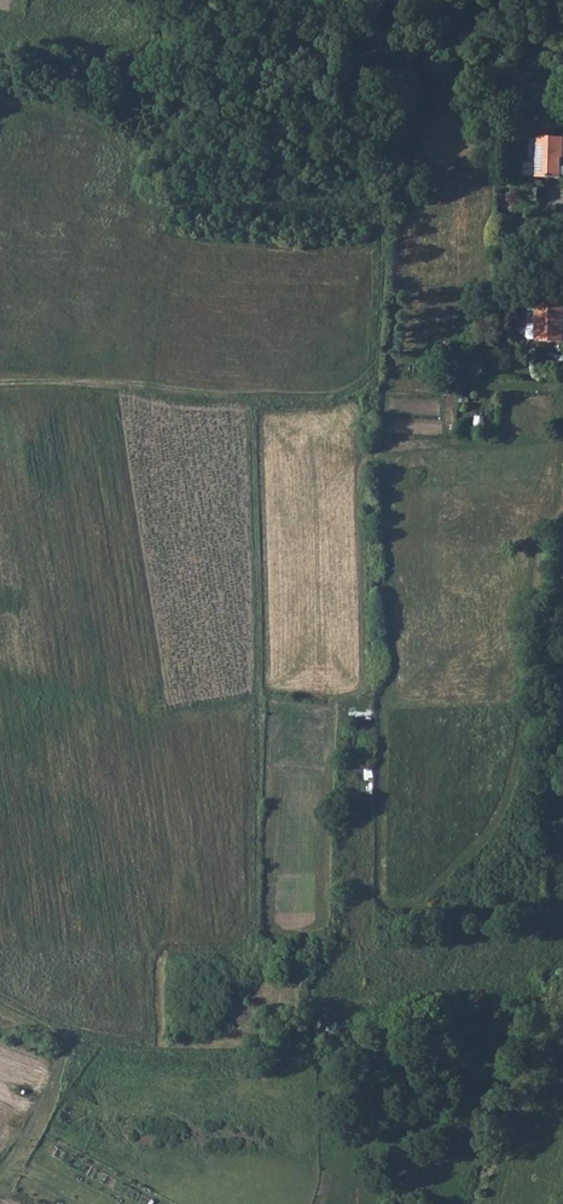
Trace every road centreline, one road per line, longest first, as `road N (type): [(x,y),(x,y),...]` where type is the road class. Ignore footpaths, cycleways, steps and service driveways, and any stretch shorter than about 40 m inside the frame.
road 1 (track): [(0,385),(65,381),(194,405),(308,403),(366,380)]
road 2 (track): [(366,380),(561,367)]

